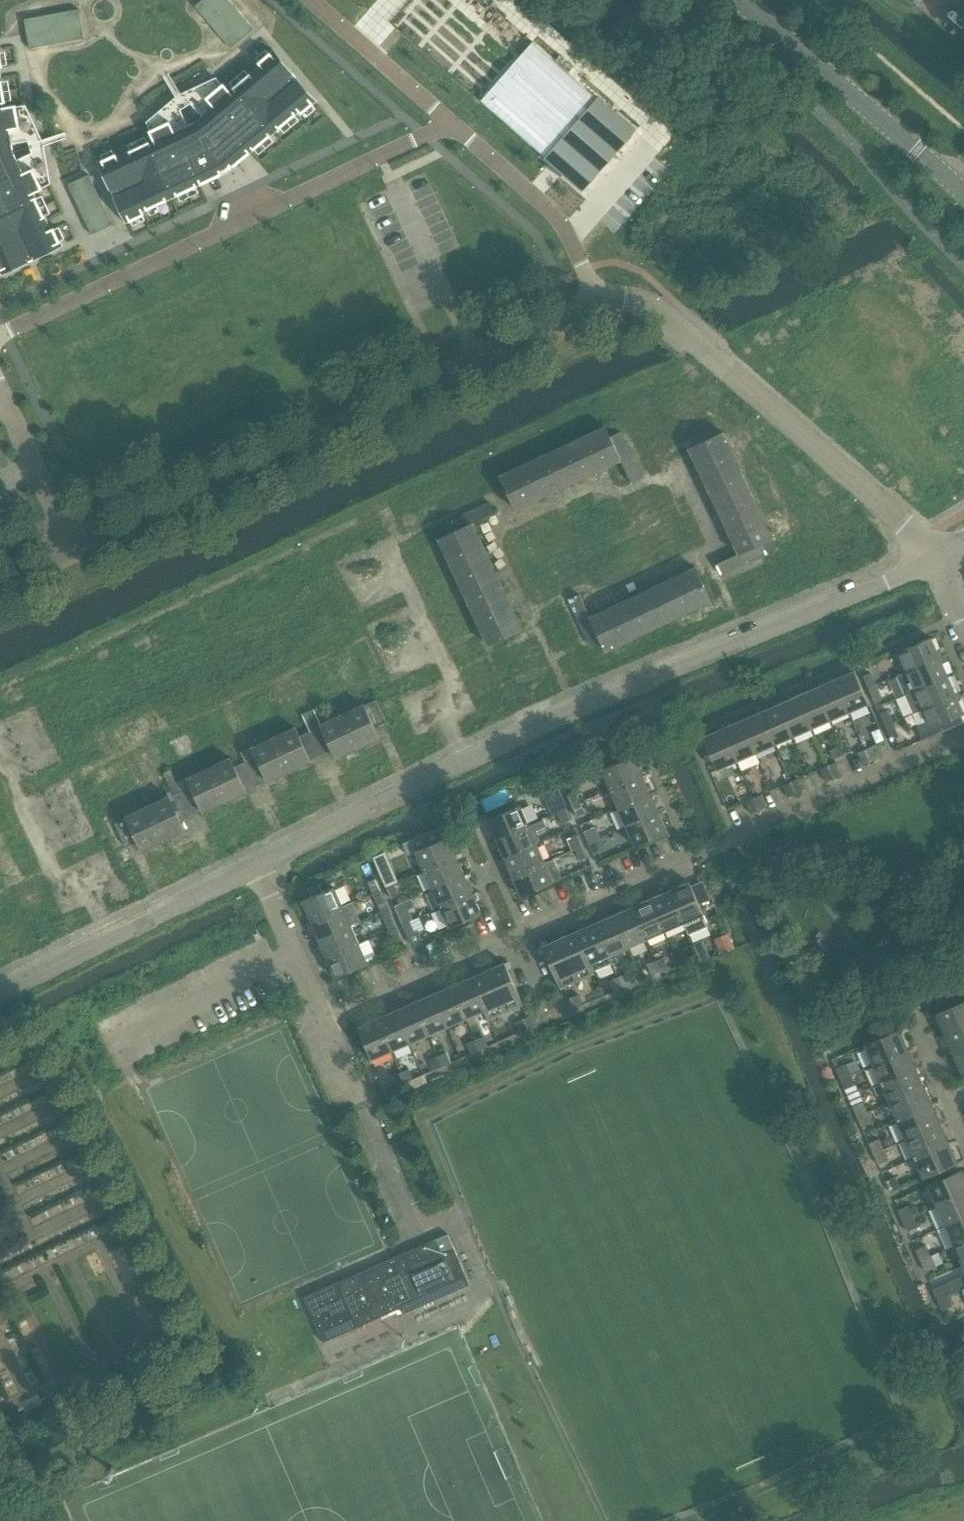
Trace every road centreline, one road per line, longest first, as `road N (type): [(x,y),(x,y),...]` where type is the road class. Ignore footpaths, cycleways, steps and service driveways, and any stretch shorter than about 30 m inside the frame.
road 1 (residential): [(463,765),(933,560)]
road 2 (residential): [(324,1019),(685,854)]
road 3 (secondary): [(963,194),(759,20)]
road 4 (residential): [(733,833),(963,732)]
road 5 (residential): [(463,765),(445,725),(451,678),(387,541)]
road 6 (residential): [(257,868),(346,825),(359,807),(463,765)]
road 7 (residential): [(109,939),(90,896),(54,873),(0,766)]
road 8 (residential): [(324,1019),(257,868)]
road 9 (residential): [(109,939),(257,868)]

